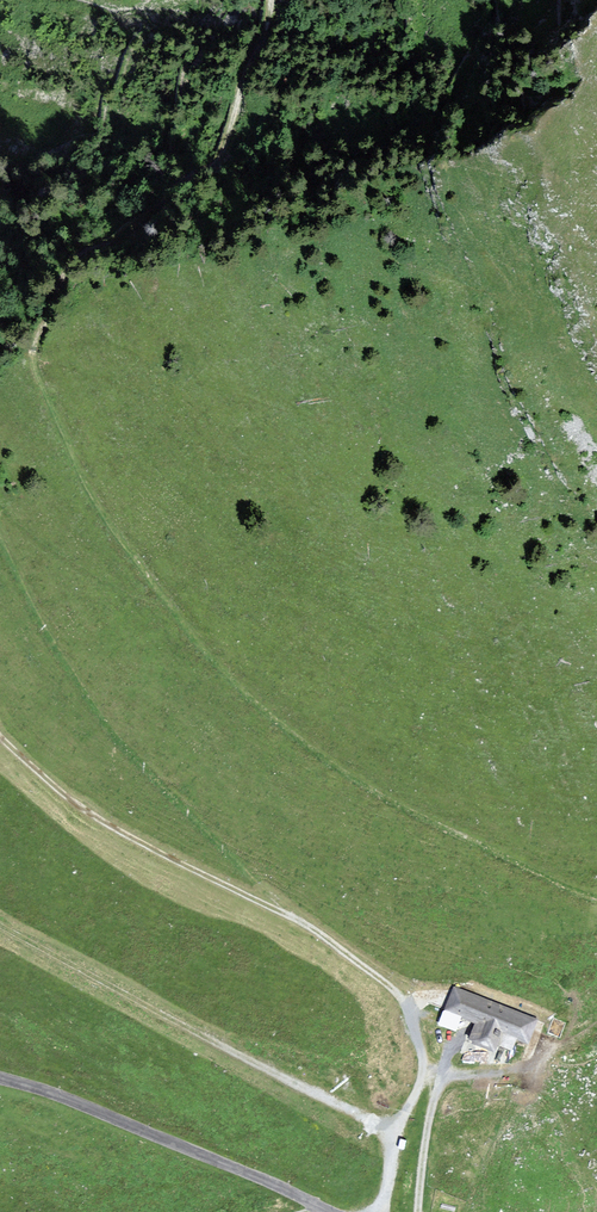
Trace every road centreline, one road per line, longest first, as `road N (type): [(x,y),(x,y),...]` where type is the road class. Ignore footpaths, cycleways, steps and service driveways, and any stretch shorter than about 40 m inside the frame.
road 1 (track): [(596,897),(410,812),(353,780),(243,692),(115,536),(81,479),(31,353)]
road 2 (track): [(379,1211),(395,1135),(423,1074),(409,1007),(307,924),(81,807),(0,737)]
road 3 (track): [(307,924),(97,718),(0,539)]
road 4 (track): [(272,0),(219,158),(180,181),(133,228),(75,257),(31,353)]
road 5 (track): [(395,1135),(0,925)]
road 6 (unclassified): [(329,1211),(68,1098),(0,1078)]
road 7 (track): [(423,1074),(535,1065),(596,1024)]
road 8 (track): [(418,1211),(440,1072)]

